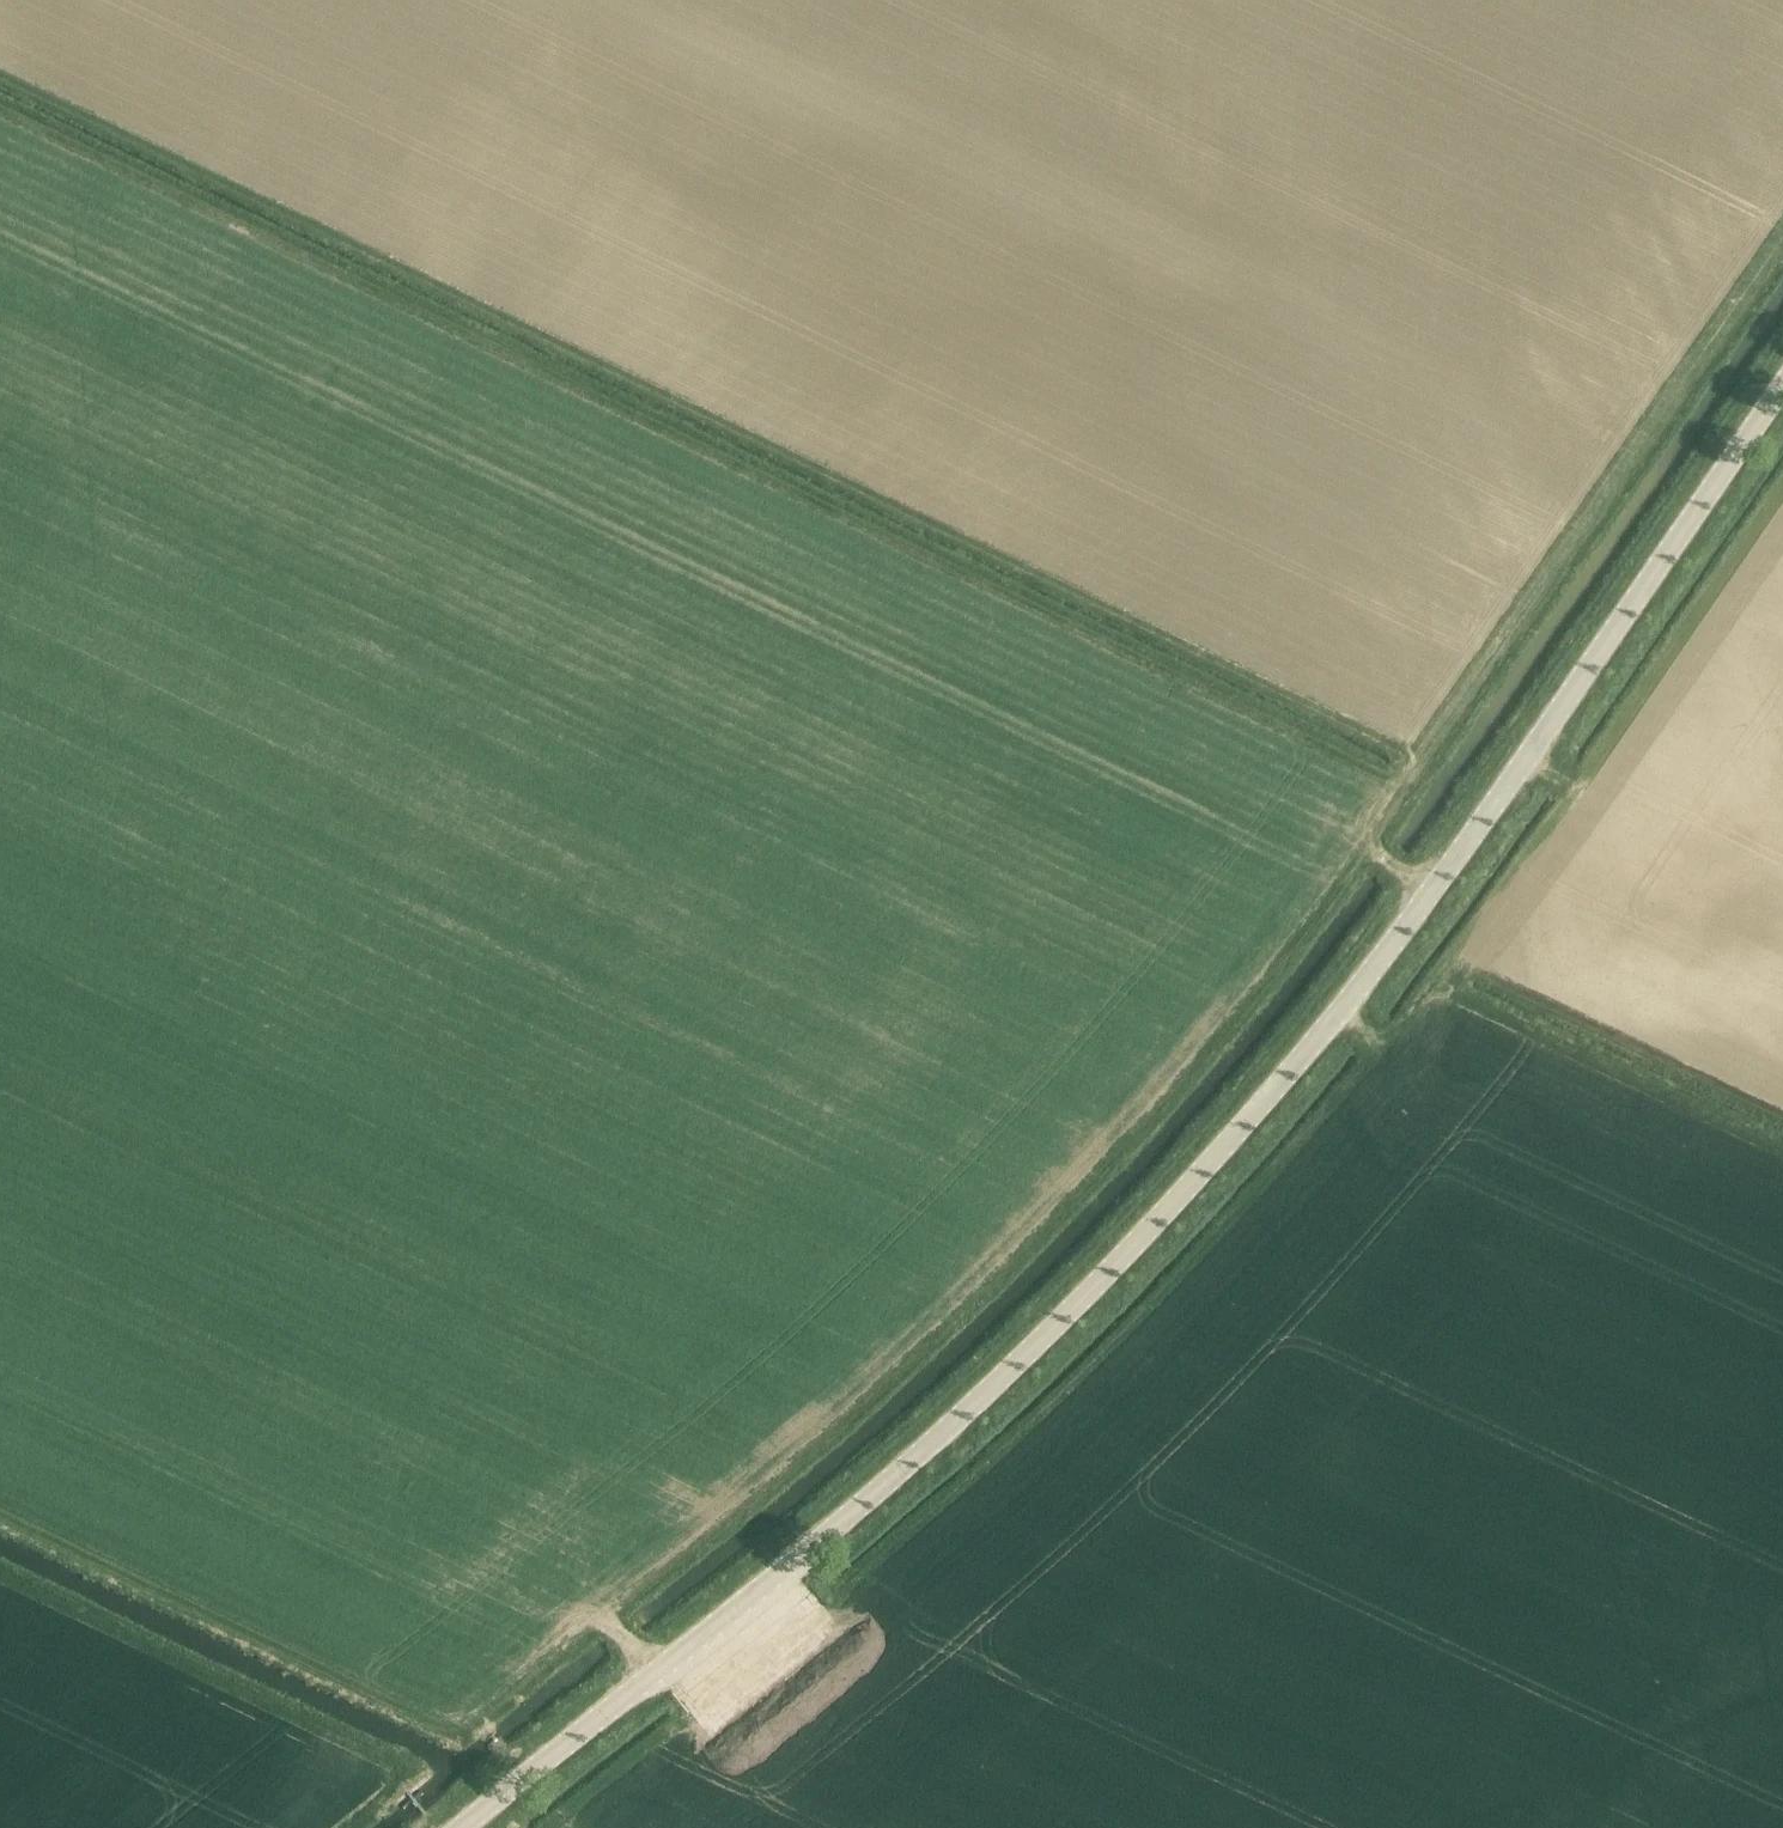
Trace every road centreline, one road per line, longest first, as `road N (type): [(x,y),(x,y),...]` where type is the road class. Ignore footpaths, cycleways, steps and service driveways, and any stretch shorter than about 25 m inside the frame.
road 1 (unclassified): [(488,1827),(989,1413),(1165,1244),(1295,1101),(1475,868),(1782,416)]

